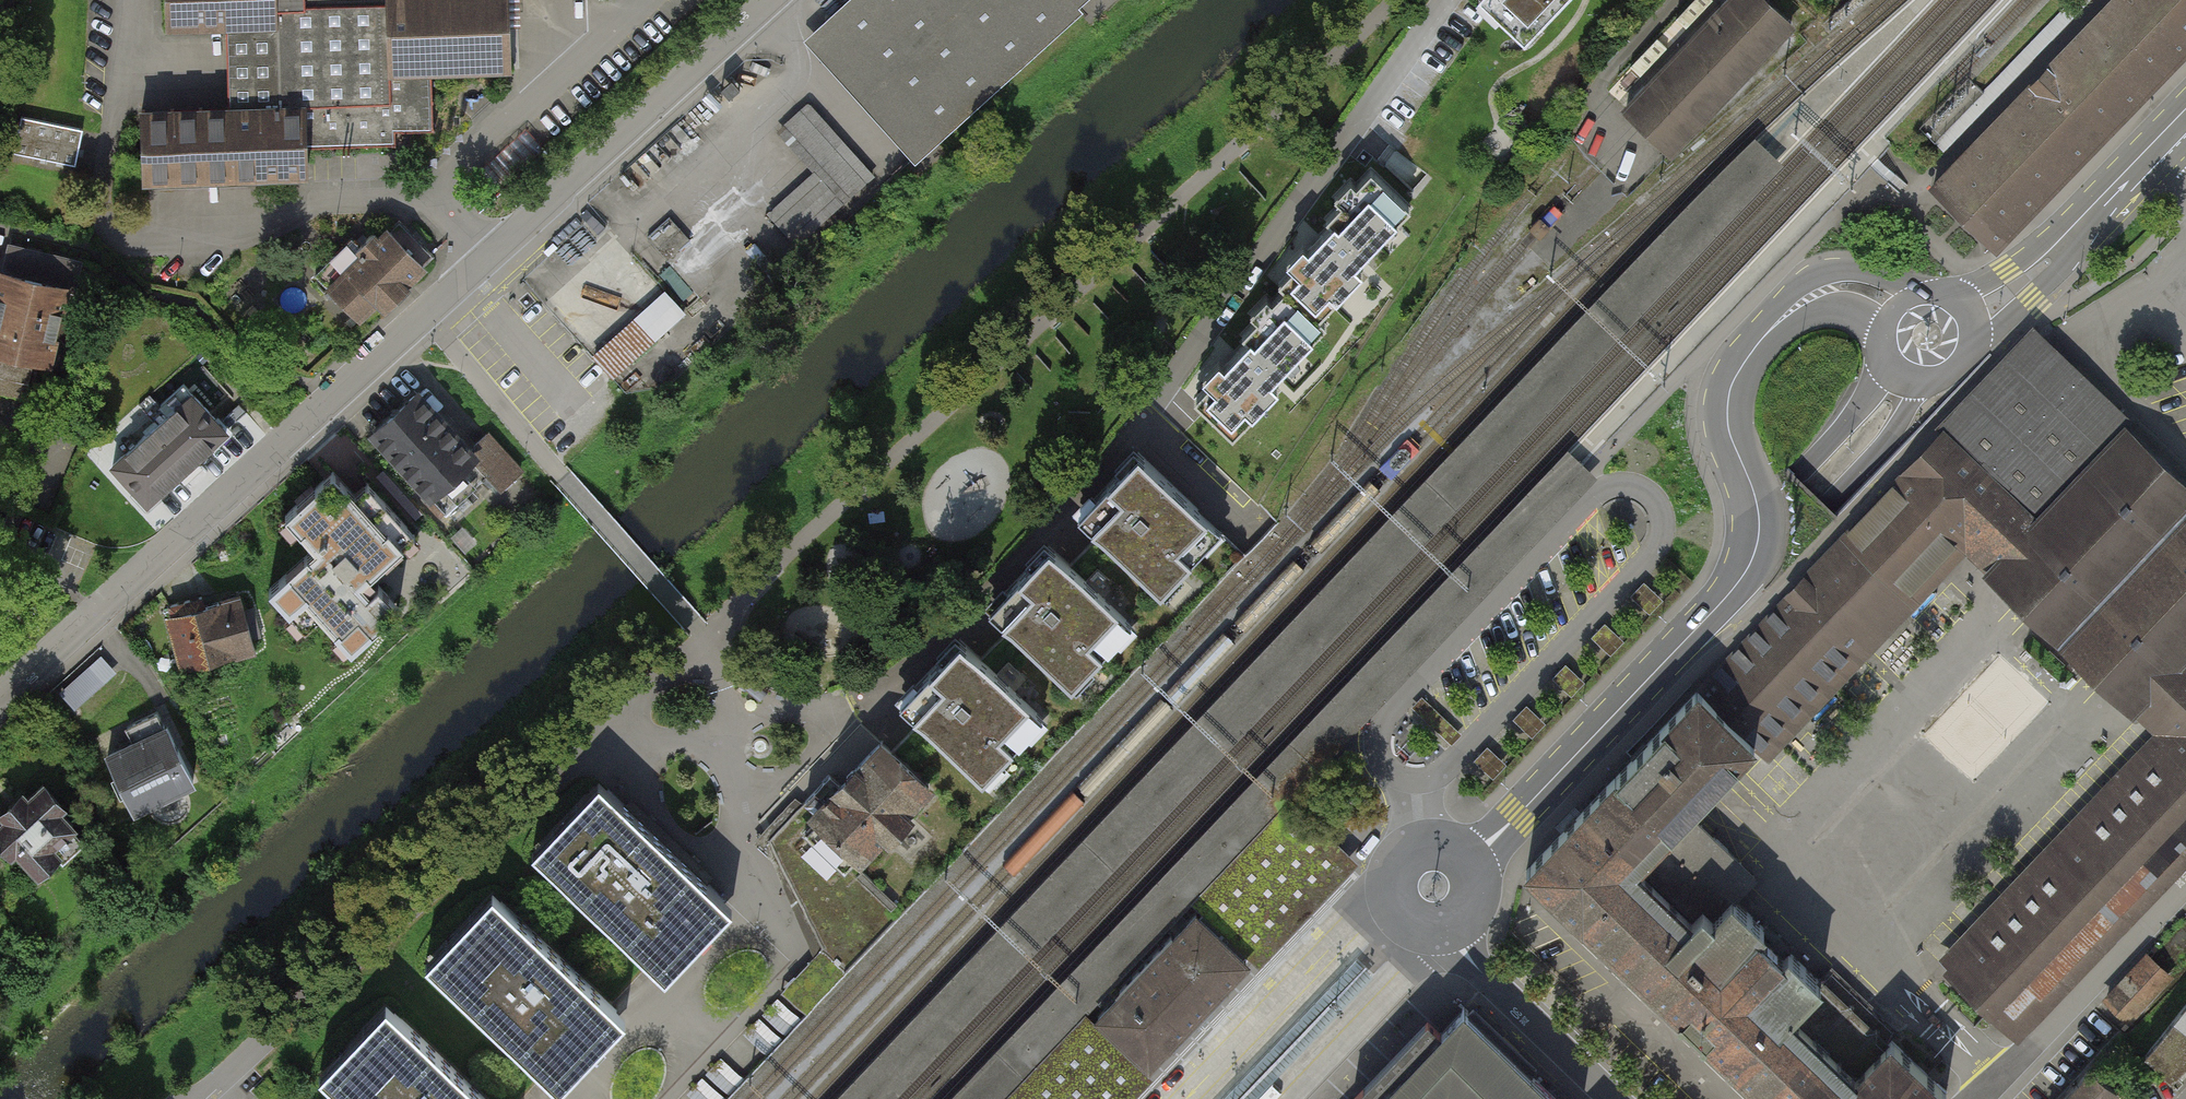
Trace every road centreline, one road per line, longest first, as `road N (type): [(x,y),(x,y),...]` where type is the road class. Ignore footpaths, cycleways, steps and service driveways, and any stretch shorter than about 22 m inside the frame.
road 1 (residential): [(0,700),(771,0)]
road 2 (primary): [(1775,534),(1218,1098)]
road 3 (residential): [(1445,0),(1156,400)]
road 4 (residential): [(558,776),(205,1098)]
road 5 (unclassified): [(1894,308),(1857,288),(1823,293),(1748,359),(1730,396),(1729,422),(1754,494),(1758,538),(1746,572),(1707,618)]
road 6 (residential): [(1476,882),(1662,680),(1707,618)]
road 7 (residential): [(1707,618),(1645,666),(1511,808),(1457,850)]
road 8 (primary): [(2185,98),(2046,244),(1948,299)]
road 9 (primary): [(1971,348),(2071,265),(2185,147)]
road 10 (unclassified): [(2185,888),(1981,1098)]
road 11 (residential): [(1447,925),(1483,974),(1618,1098)]
road 12 (primary): [(1775,534),(1810,519),(1878,455),(1921,383)]
road 13 (primary): [(1889,362),(1782,497),(1775,534)]
road 14 (residential): [(1457,850),(1421,845),(1392,878),(1394,901),(1410,920),(1447,925)]

